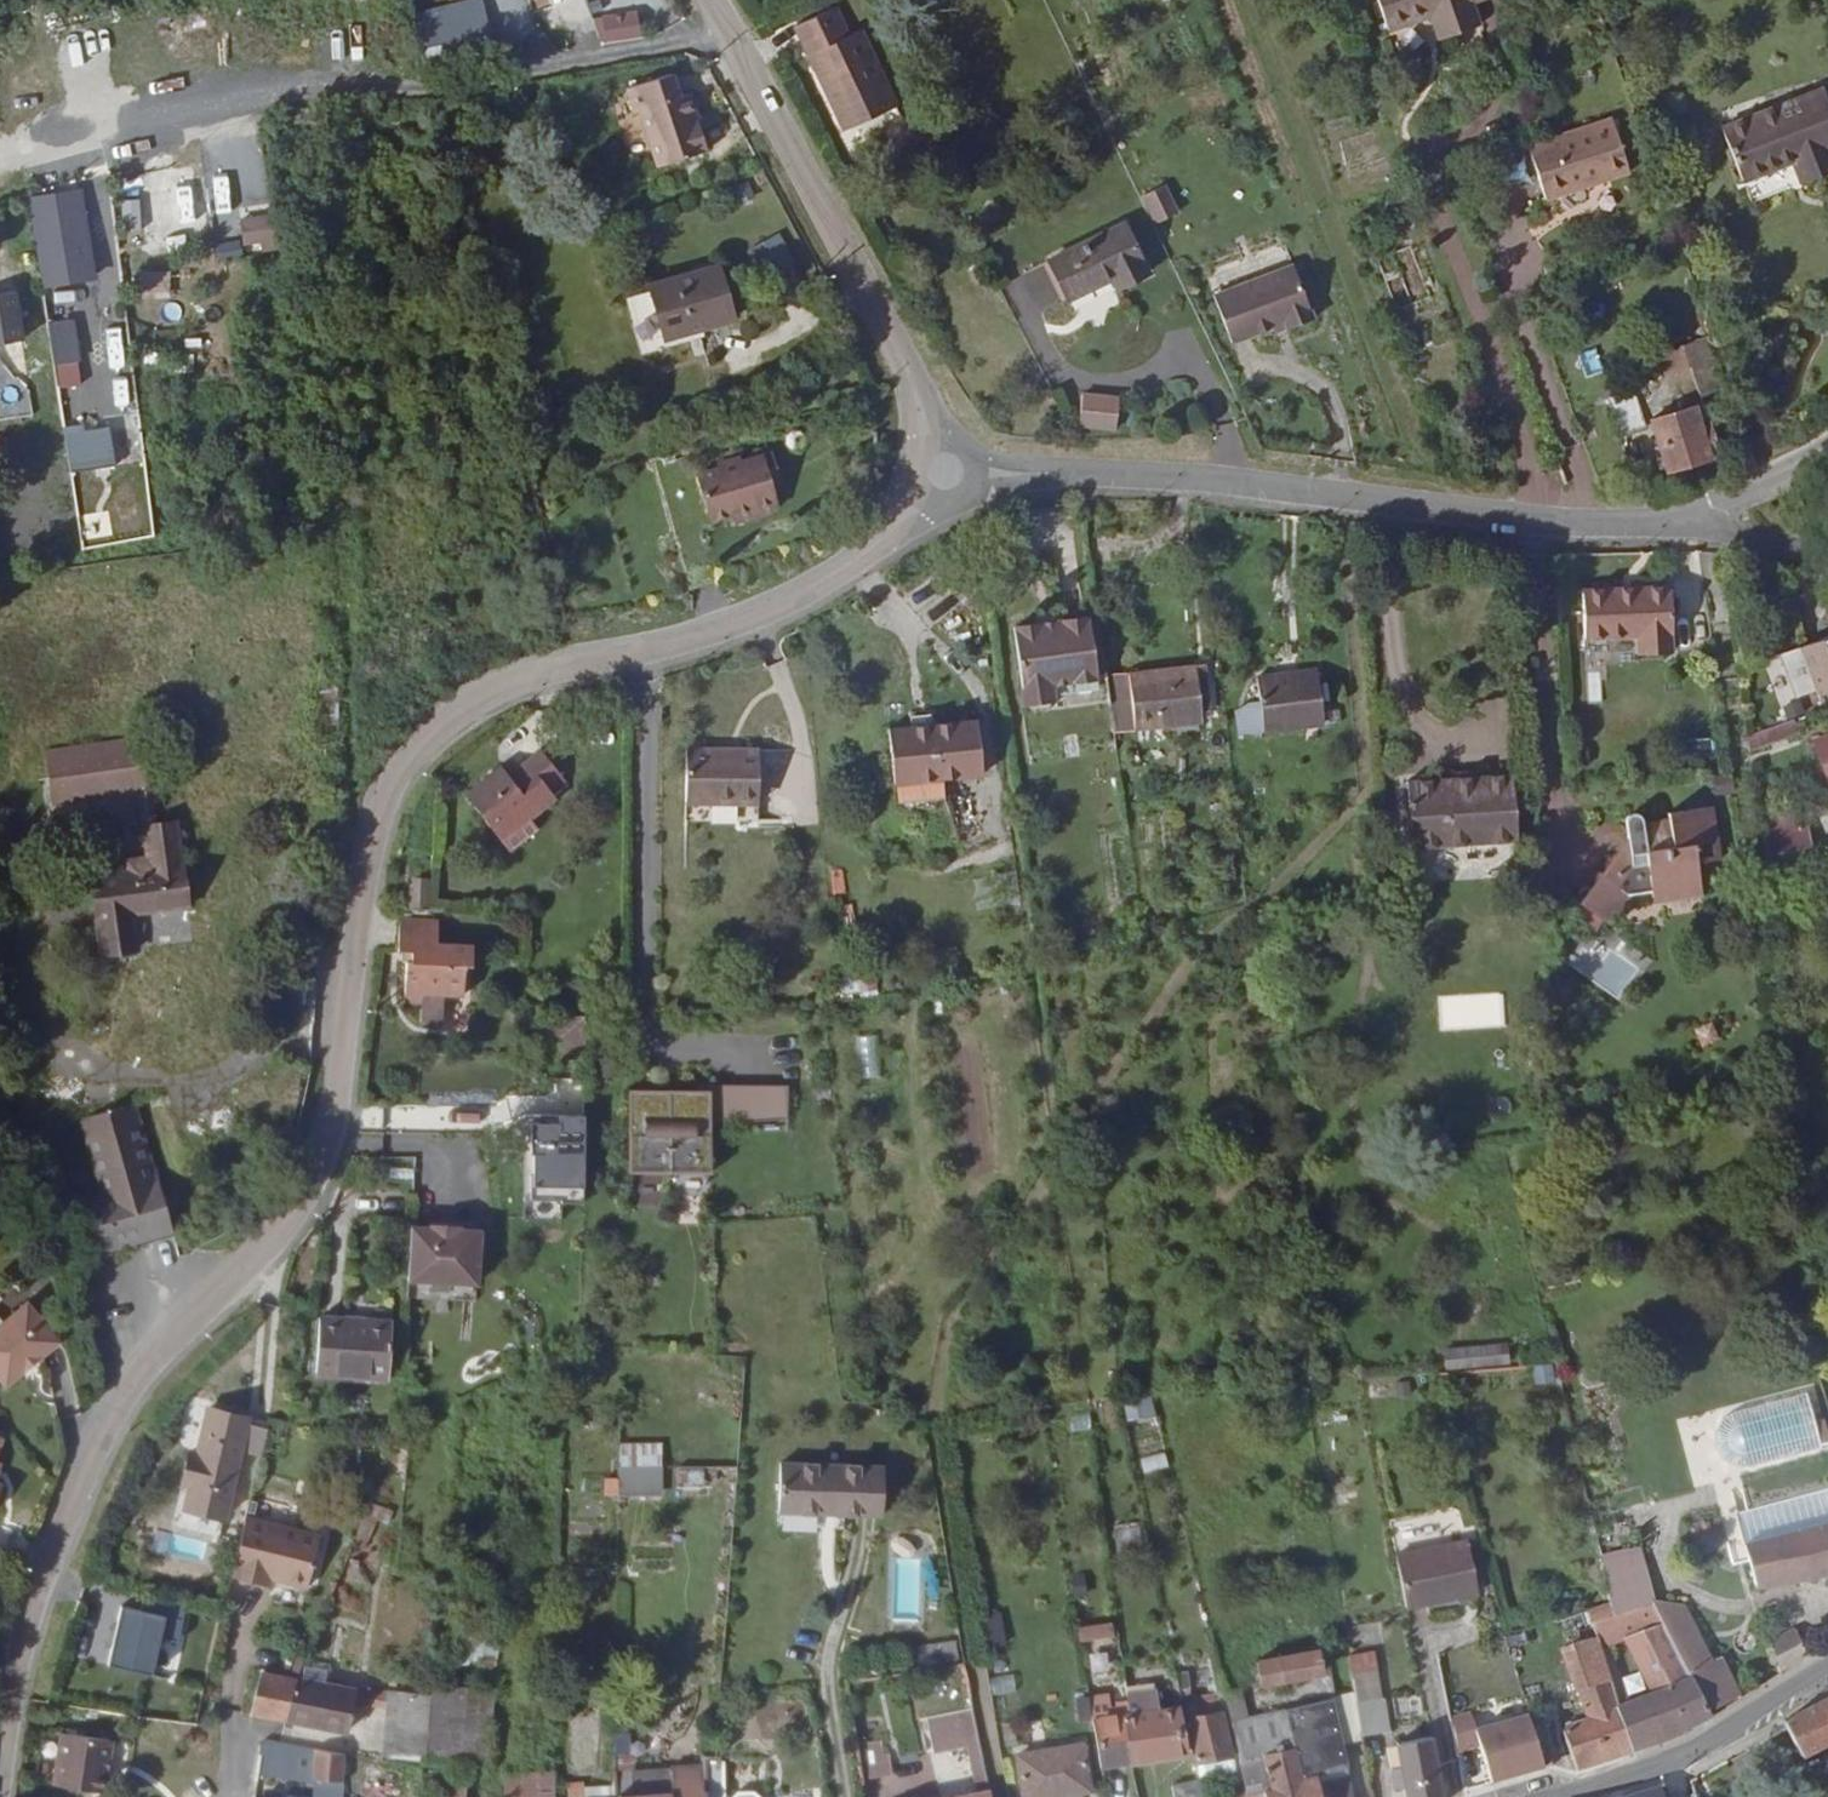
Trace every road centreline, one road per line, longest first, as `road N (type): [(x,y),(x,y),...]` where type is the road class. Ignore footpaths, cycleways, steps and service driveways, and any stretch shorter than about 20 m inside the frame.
road 1 (tertiary): [(0,1733),(27,1608),(66,1492),(108,1412),(165,1332),(291,1200),(318,1151),(334,1097),(367,814),(405,741),(465,700),(549,668),(627,656),(794,605),(870,557),(919,510),(945,470)]
road 2 (tertiary): [(1659,519),(1552,520),(1281,487),(945,470)]
road 3 (tertiary): [(945,470),(932,428),(715,0)]
road 4 (tertiary): [(1550,1796),(1692,1752),(1827,1672)]
road 5 (tertiary): [(1827,445),(1768,482),(1659,519)]
road 6 (tertiary): [(1827,561),(1659,519)]

